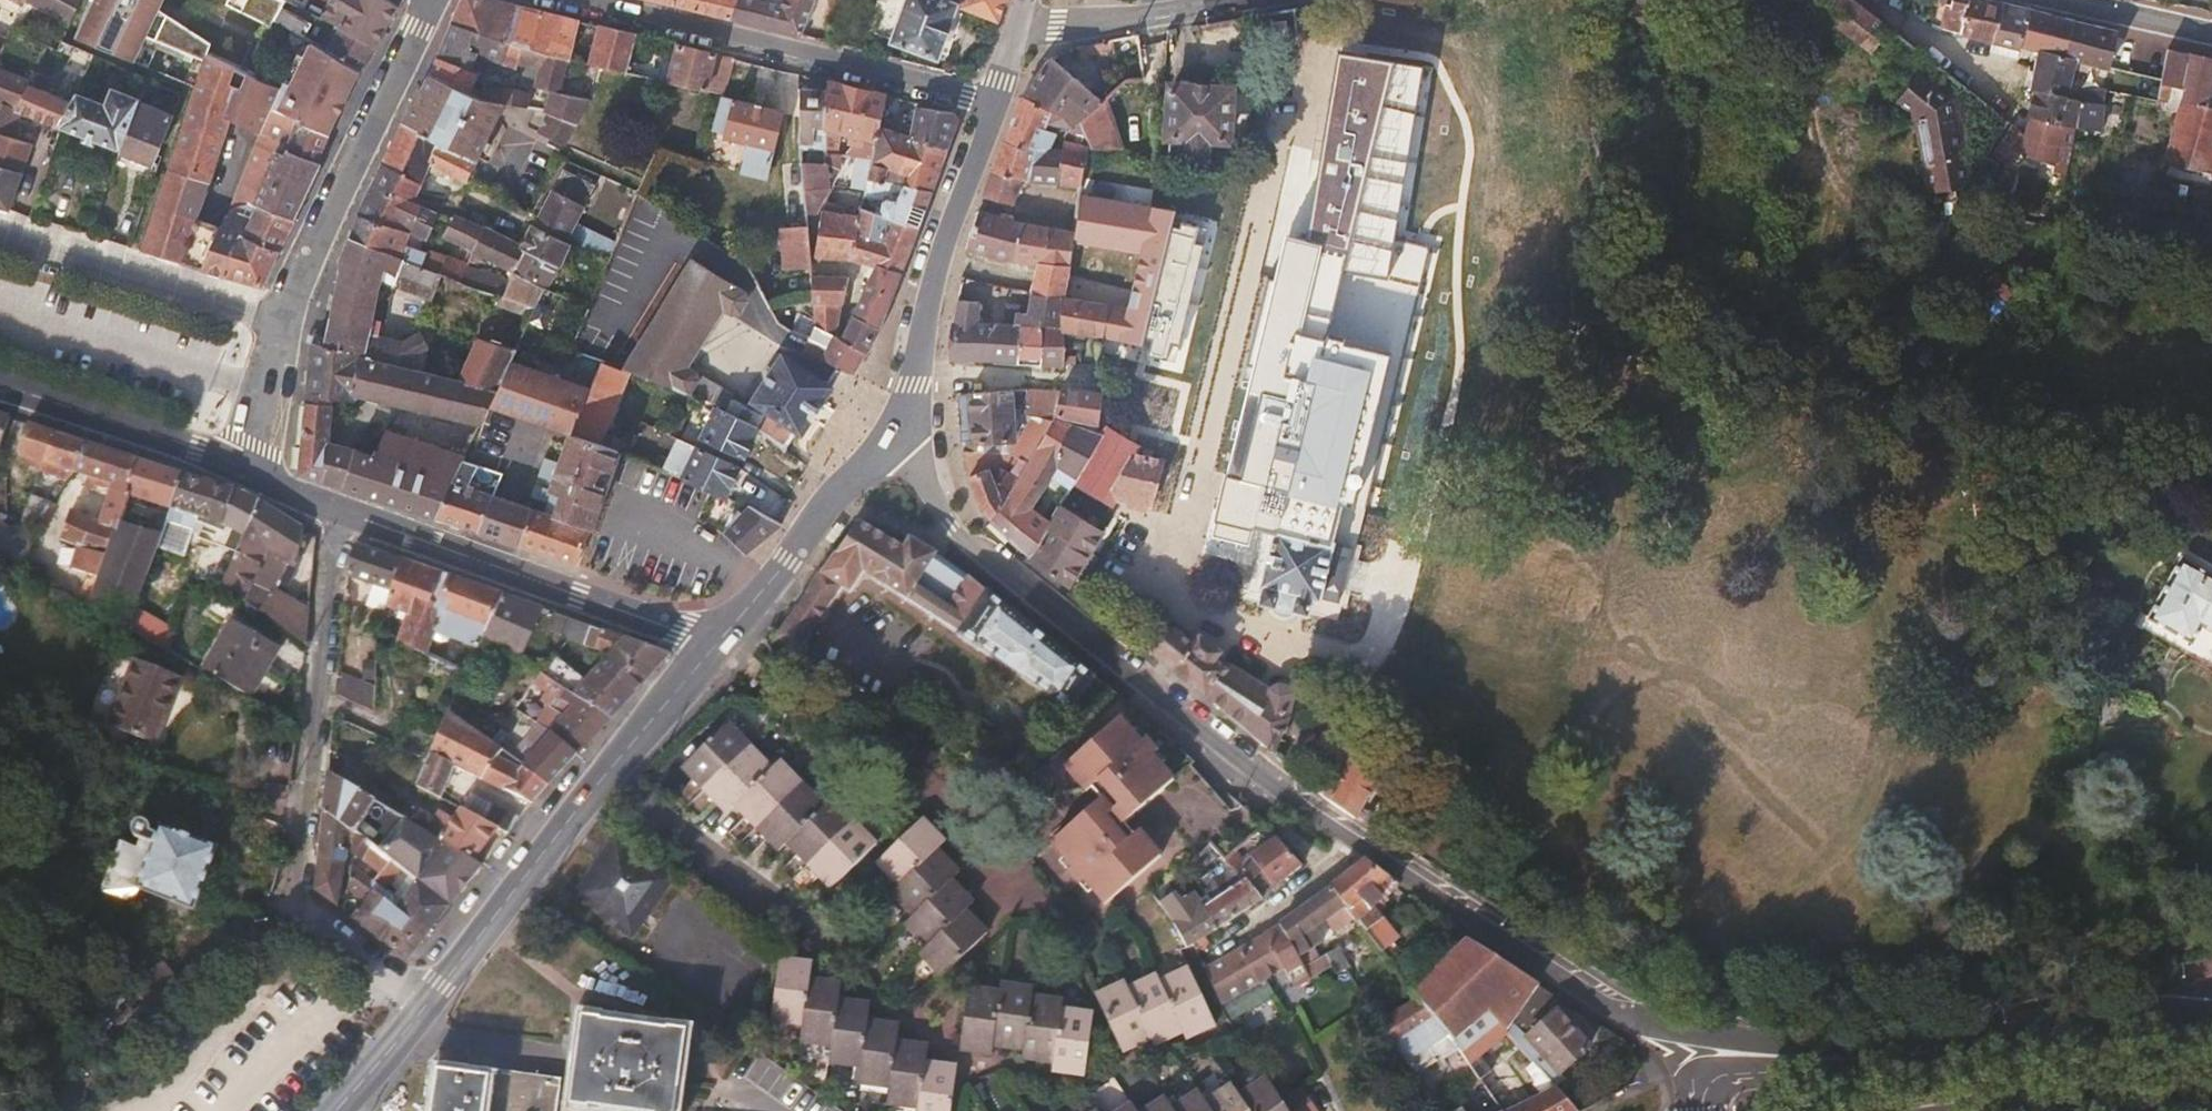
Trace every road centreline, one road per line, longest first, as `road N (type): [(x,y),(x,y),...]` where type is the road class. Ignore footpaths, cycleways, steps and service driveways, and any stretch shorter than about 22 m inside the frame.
road 1 (residential): [(1355,843),(1168,705),(952,527),(922,470),(892,442)]
road 2 (residential): [(1864,1065),(1626,1021),(1355,843)]
road 3 (residential): [(338,512),(295,908),(430,1005)]
road 4 (tertiary): [(430,1005),(719,647)]
road 5 (residential): [(996,106),(578,0)]
road 6 (tertiary): [(719,647),(338,512)]
road 7 (residential): [(285,322),(433,0)]
road 8 (tertiary): [(892,442),(912,408),(933,285),(996,106)]
road 9 (residential): [(2211,1023),(2132,1021),(1864,1065)]
road 10 (residential): [(285,322),(0,236)]
road 11 (tertiary): [(719,647),(849,481),(892,442)]
road 12 (tertiary): [(251,471),(0,388)]
road 13 (residential): [(1025,26),(1244,0)]
road 14 (residential): [(1355,843),(1209,956)]
road 15 (residential): [(1864,1065),(1725,1076),(1704,1096),(1703,1110)]
road 16 (secondary): [(2211,1095),(2037,1110)]
road 17 (residential): [(2062,0),(2211,35)]
road 18 (residential): [(251,471),(285,322)]
road 19 (tertiary): [(340,1110),(430,1005)]

